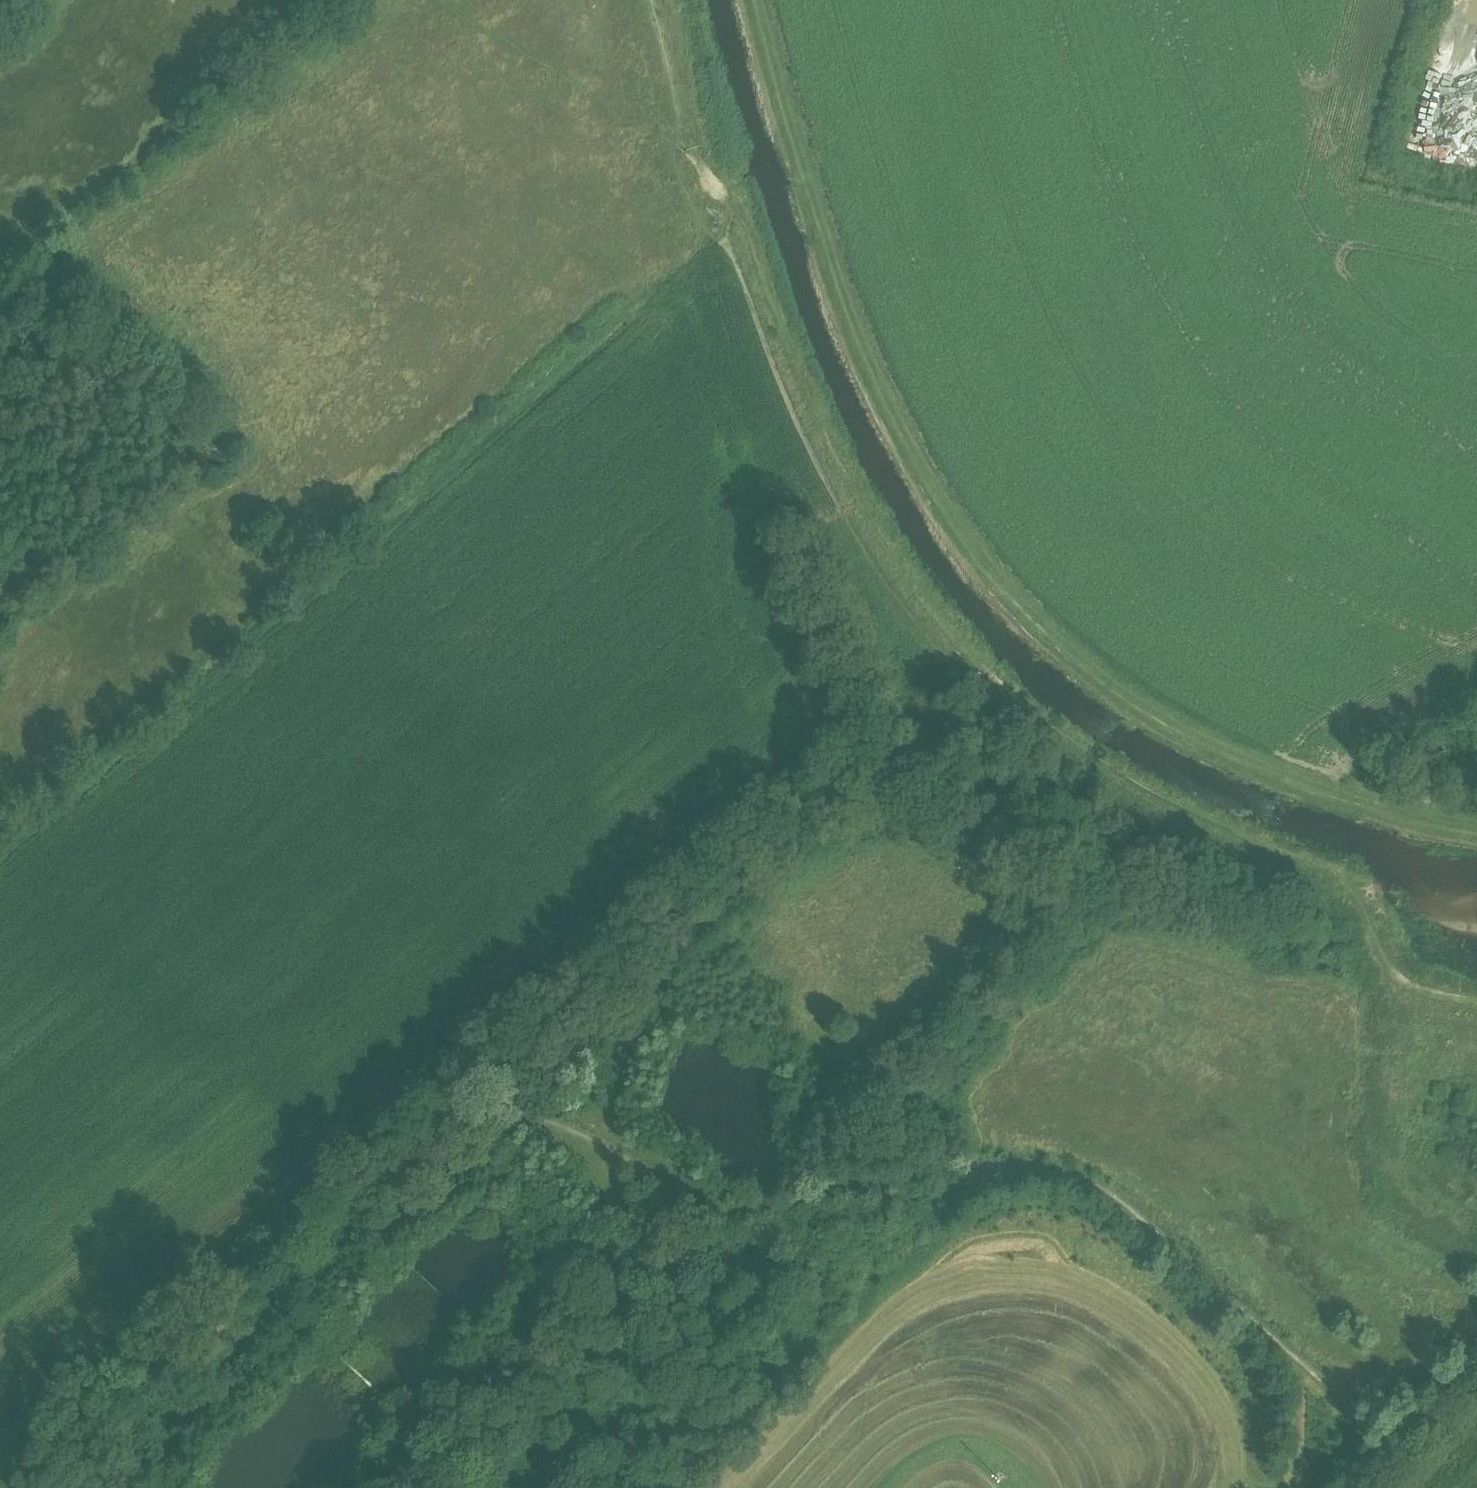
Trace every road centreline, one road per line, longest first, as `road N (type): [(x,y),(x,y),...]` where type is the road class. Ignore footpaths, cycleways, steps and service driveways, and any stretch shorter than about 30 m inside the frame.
road 1 (track): [(761,0),(849,292),(903,425),(1007,585),(1076,656),(1139,701),(1253,760),(1376,804),(1476,823)]
road 2 (track): [(1476,1000),(1405,979),(1340,876),(1185,809),(1107,765),(965,652)]
road 3 (track): [(965,652),(855,482),(755,236)]
road 4 (track): [(1476,1259),(1394,1198),(1368,1144),(1369,1039),(1400,972)]
road 5 (track): [(659,920),(532,1048),(539,1117)]
road 6 (track): [(659,0),(718,210)]

